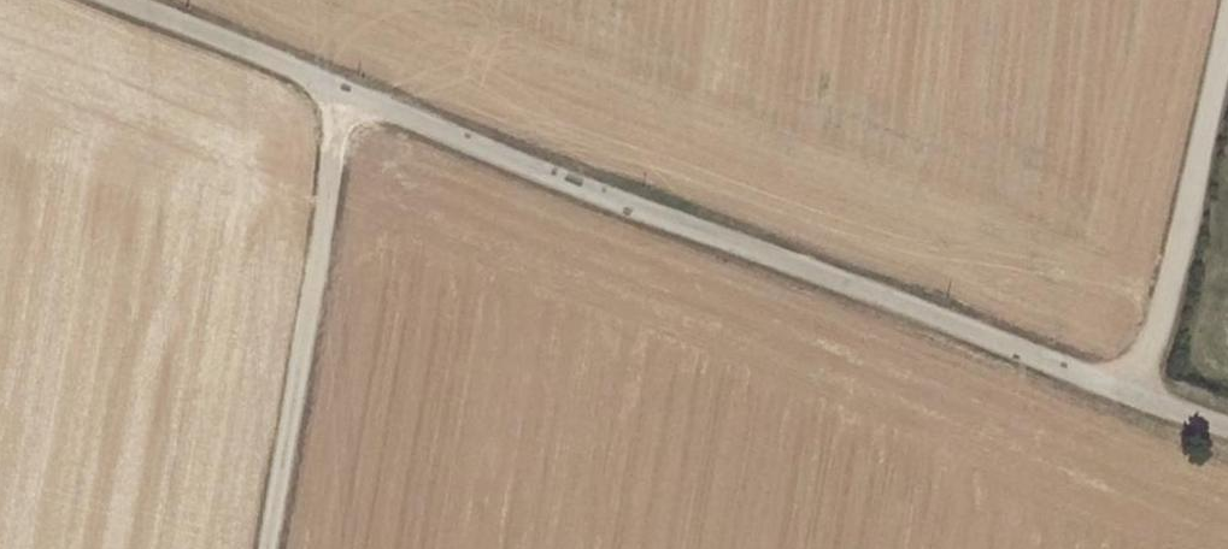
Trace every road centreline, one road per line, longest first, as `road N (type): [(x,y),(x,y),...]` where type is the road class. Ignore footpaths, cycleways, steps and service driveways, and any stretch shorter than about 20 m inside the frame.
road 1 (unclassified): [(1227,440),(118,0)]
road 2 (track): [(265,548),(344,89)]
road 3 (track): [(1131,402),(1223,0)]

